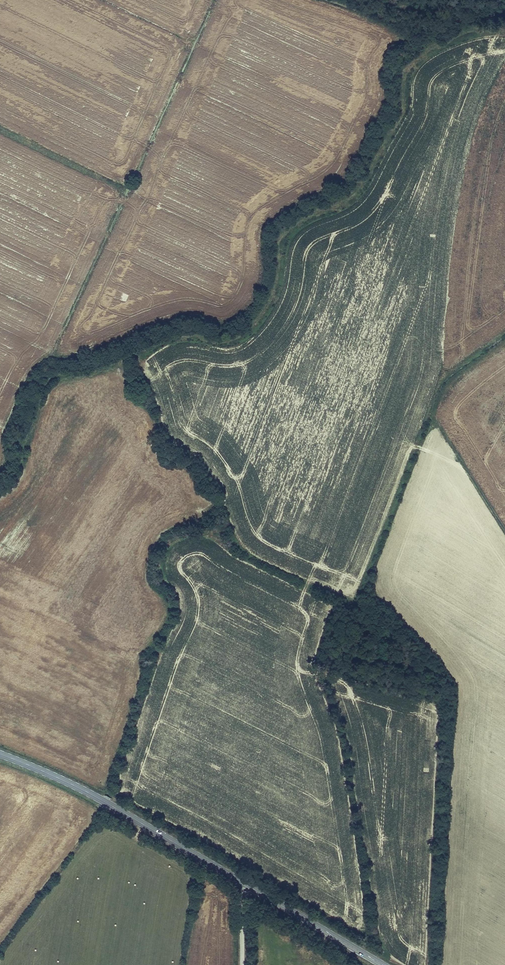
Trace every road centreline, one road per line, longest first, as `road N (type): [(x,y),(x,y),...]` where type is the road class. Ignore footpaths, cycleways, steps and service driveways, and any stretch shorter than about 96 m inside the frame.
road 1 (primary): [(0,754),(86,791),(383,964)]

